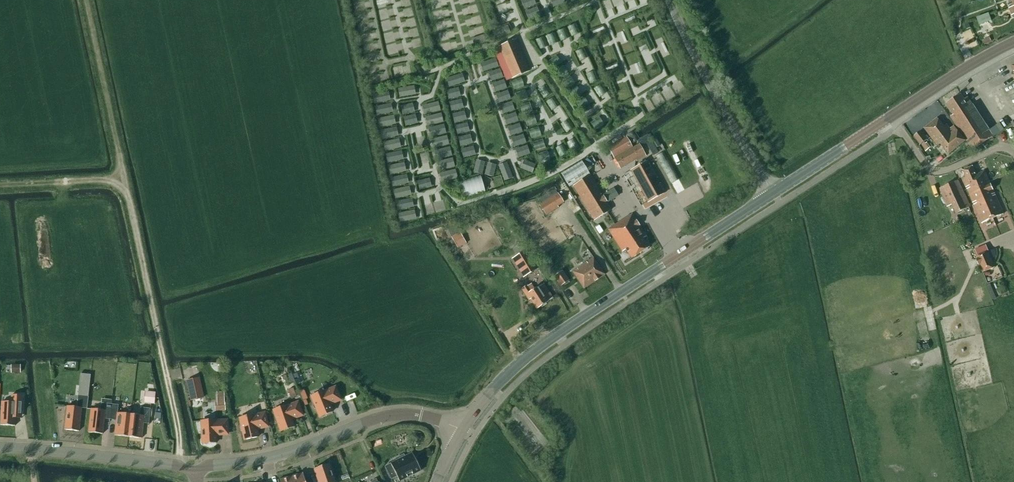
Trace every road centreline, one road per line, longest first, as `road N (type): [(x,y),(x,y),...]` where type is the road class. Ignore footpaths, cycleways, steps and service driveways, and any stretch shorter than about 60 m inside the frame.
road 1 (track): [(85,0),(173,407),(179,466)]
road 2 (tertiary): [(462,430),(543,344),(773,194)]
road 3 (tertiary): [(773,194),(1013,43)]
road 4 (tertiary): [(462,430),(416,415),(387,416),(286,453),(195,471)]
road 5 (unclassified): [(773,194),(670,0)]
road 6 (tertiary): [(195,471),(0,447)]
road 7 (track): [(123,178),(0,185)]

